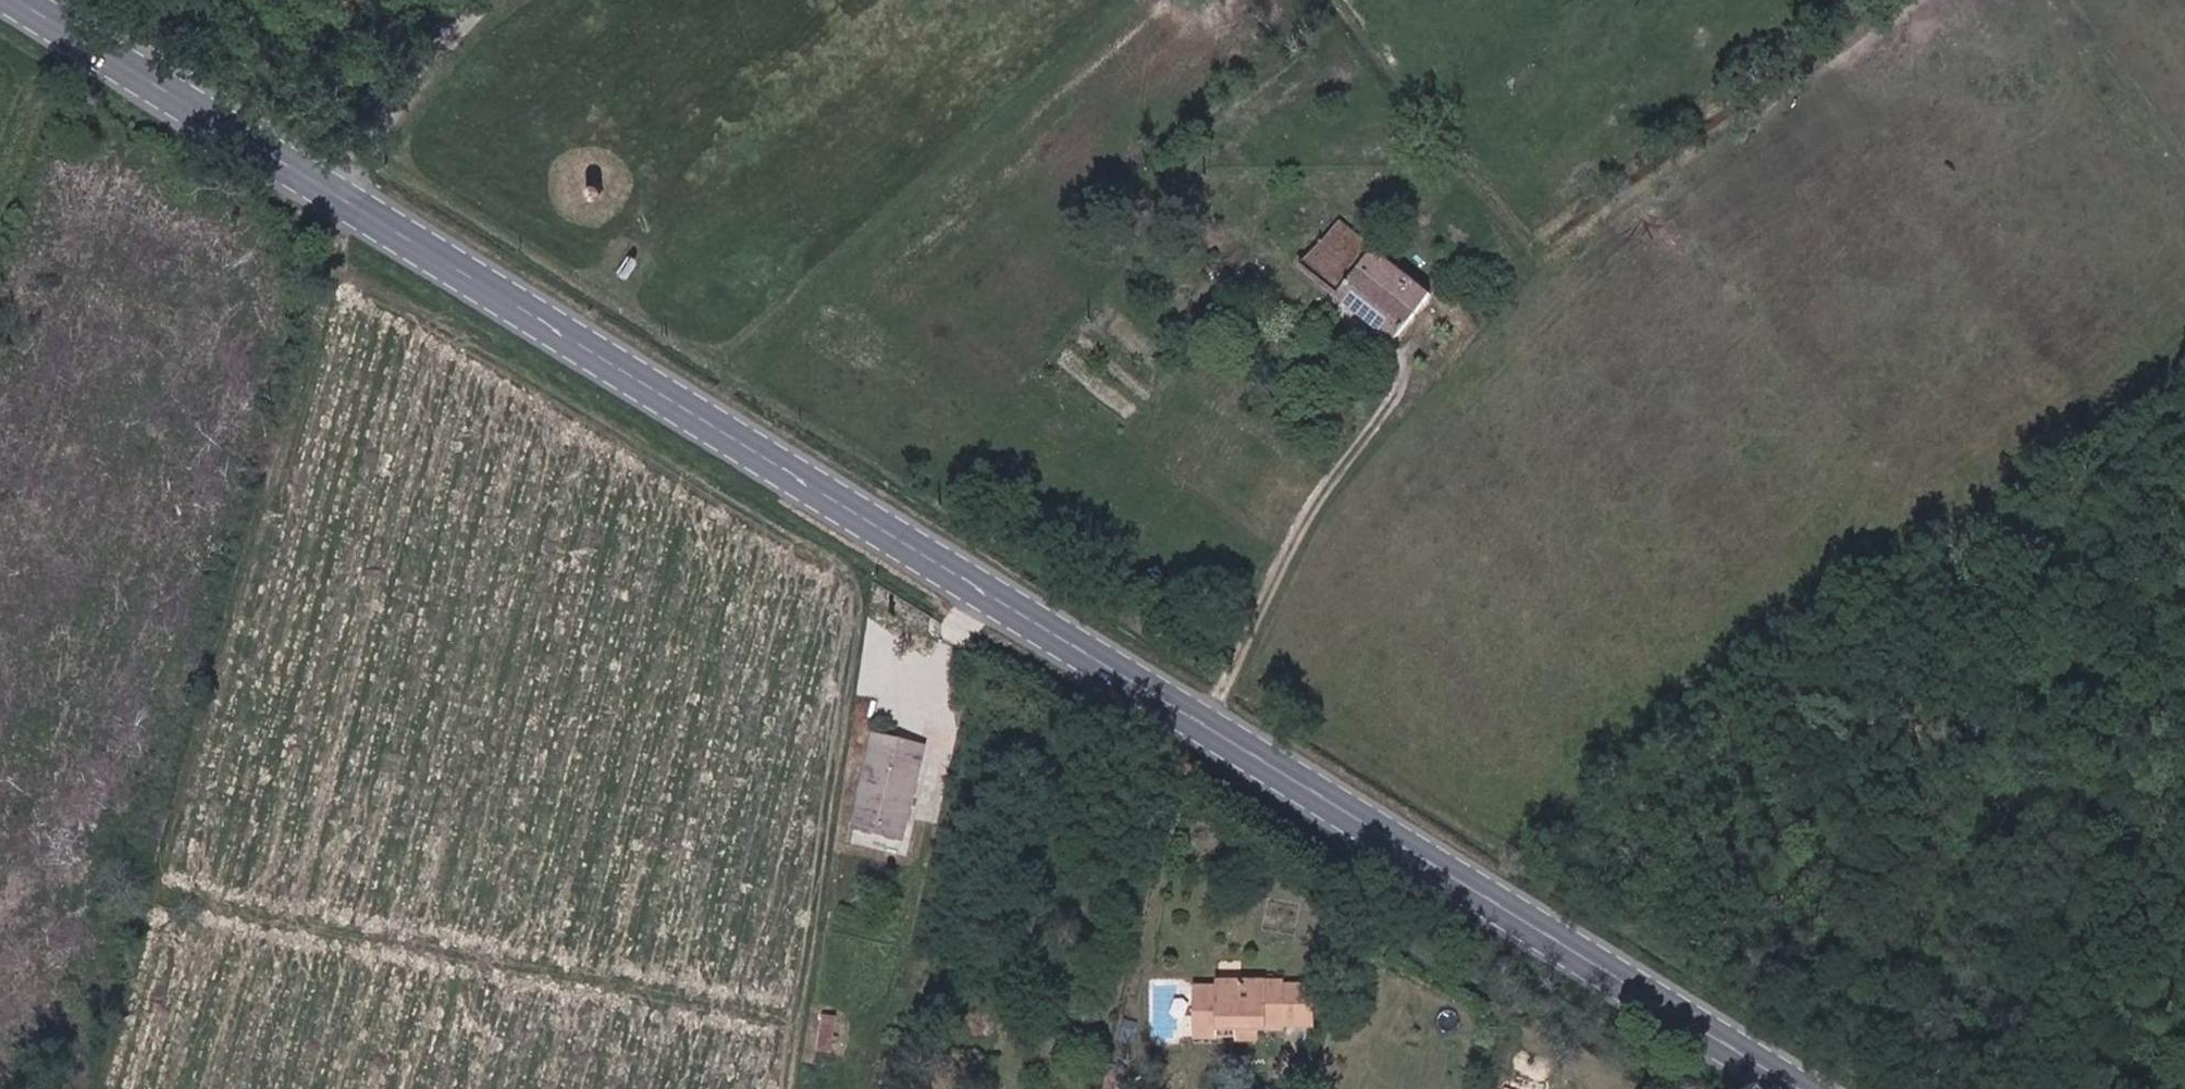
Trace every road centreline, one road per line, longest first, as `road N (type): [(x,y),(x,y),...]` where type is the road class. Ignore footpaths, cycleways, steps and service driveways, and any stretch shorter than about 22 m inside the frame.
road 1 (primary): [(345,195),(1802,1088)]
road 2 (primary): [(25,0),(345,195)]
road 3 (unclassified): [(345,195),(425,54),(482,0)]

